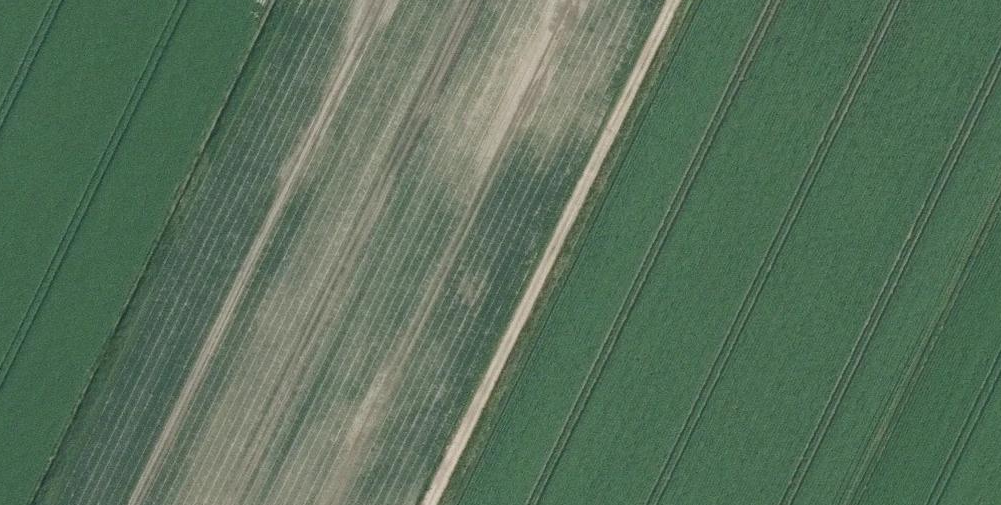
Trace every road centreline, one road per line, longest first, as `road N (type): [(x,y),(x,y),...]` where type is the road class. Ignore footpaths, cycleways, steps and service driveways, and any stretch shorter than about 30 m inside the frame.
road 1 (track): [(429,504),(674,0)]

